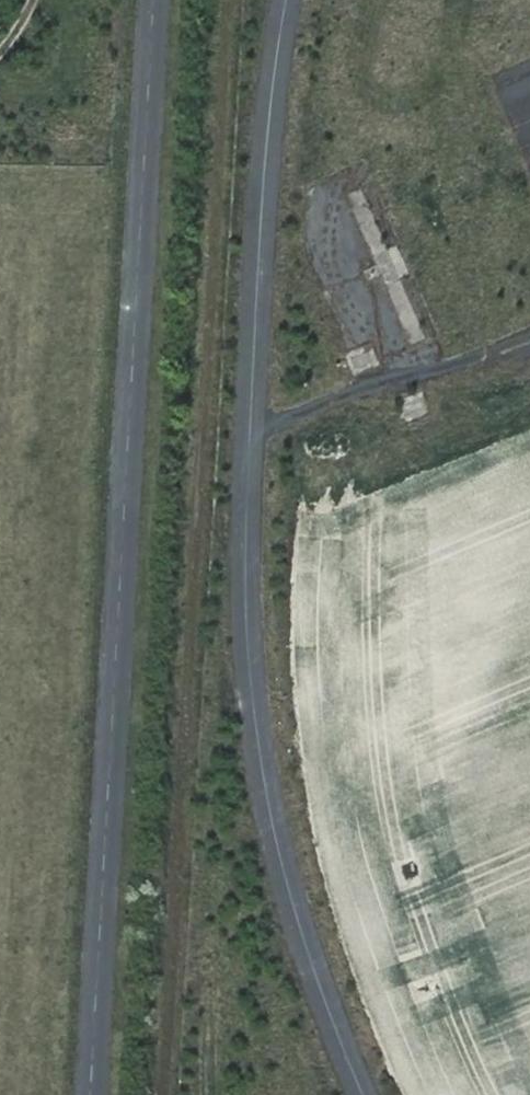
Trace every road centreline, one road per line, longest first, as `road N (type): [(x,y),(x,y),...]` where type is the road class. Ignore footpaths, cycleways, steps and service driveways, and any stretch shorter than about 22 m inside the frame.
road 1 (unclassified): [(89,1094),(157,0)]

